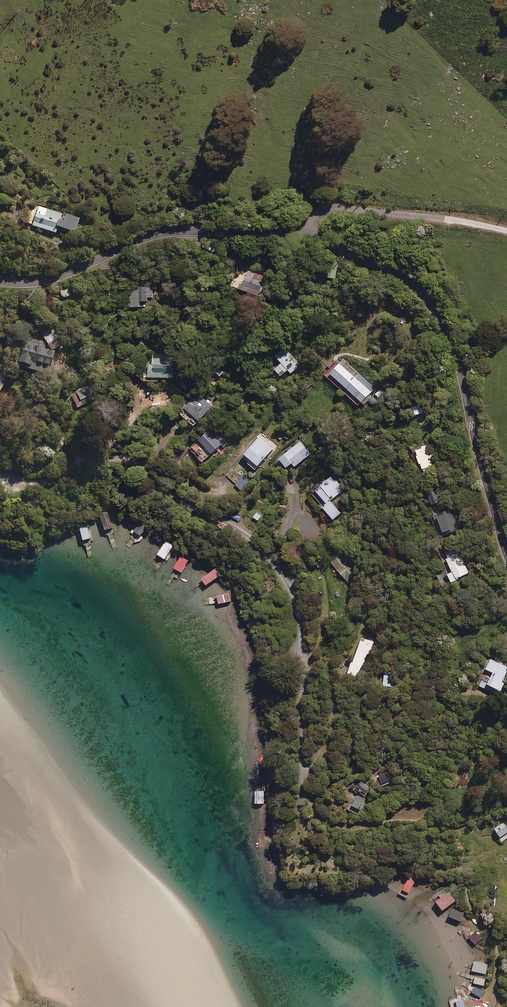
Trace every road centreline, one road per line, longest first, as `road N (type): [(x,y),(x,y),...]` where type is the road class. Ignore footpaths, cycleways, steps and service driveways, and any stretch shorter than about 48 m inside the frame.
road 1 (residential): [(506,550),(445,324),(423,294),(389,270),(307,232),(260,226),(172,231),(54,277),(0,280)]
road 2 (residential): [(0,473),(28,481),(128,463),(267,553),(291,590),(303,638),(305,792),(325,820),(348,827)]

